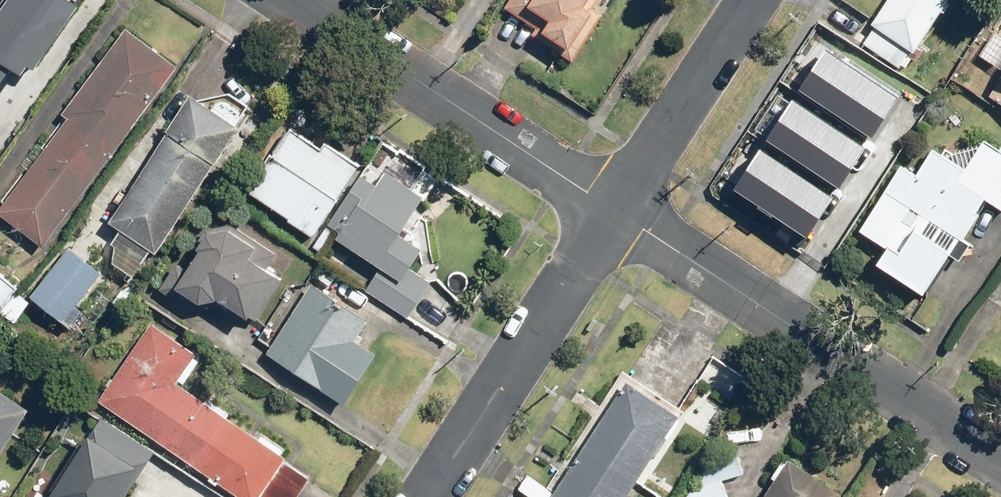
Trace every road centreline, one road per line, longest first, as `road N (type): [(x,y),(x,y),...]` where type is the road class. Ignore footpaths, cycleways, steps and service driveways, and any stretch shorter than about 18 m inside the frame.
road 1 (residential): [(616,209),(1000,460)]
road 2 (residential): [(295,0),(616,209)]
road 3 (tertiary): [(428,496),(616,209)]
road 4 (tertiary): [(616,209),(753,0)]

